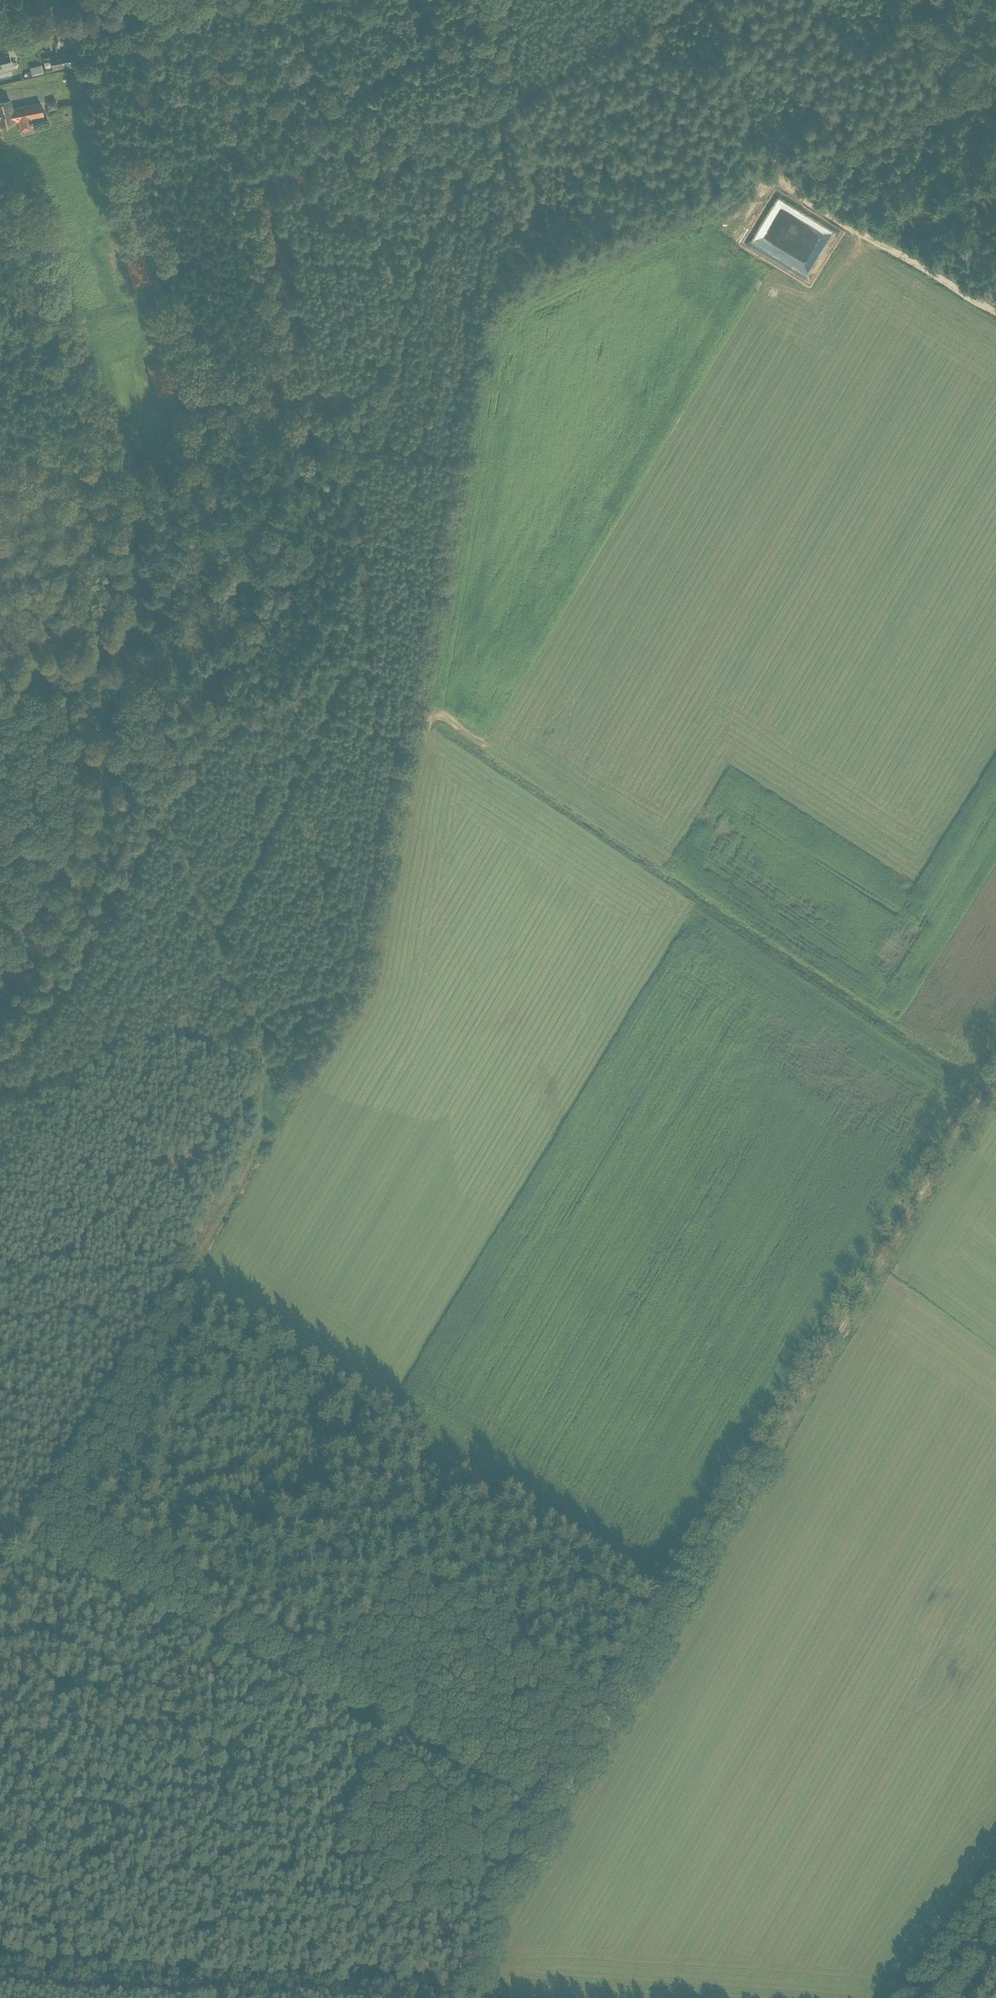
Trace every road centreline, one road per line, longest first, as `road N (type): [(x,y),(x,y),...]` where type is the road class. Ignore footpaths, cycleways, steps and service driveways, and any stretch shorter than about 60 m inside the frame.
road 1 (track): [(219,927),(366,620),(378,543),(355,436),(429,251),(516,87),(497,0)]
road 2 (track): [(0,1581),(194,1280),(264,1131),(267,1070),(257,1014),(111,692)]
road 3 (track): [(676,1607),(995,1059)]
road 4 (track): [(194,1280),(676,1607)]
road 5 (track): [(995,315),(778,180),(968,81)]
road 6 (track): [(467,1997),(484,1915),(676,1607)]
road 7 (track): [(0,1969),(443,1997)]
road 8 (track): [(111,692),(125,598),(121,516),(49,322)]
road 9 (track): [(111,692),(99,717),(67,914),(0,999)]
road 10 (track): [(257,1014),(0,1086)]
road 11 (track): [(0,33),(147,0)]
road 12 (unclassified): [(49,322),(0,198)]

